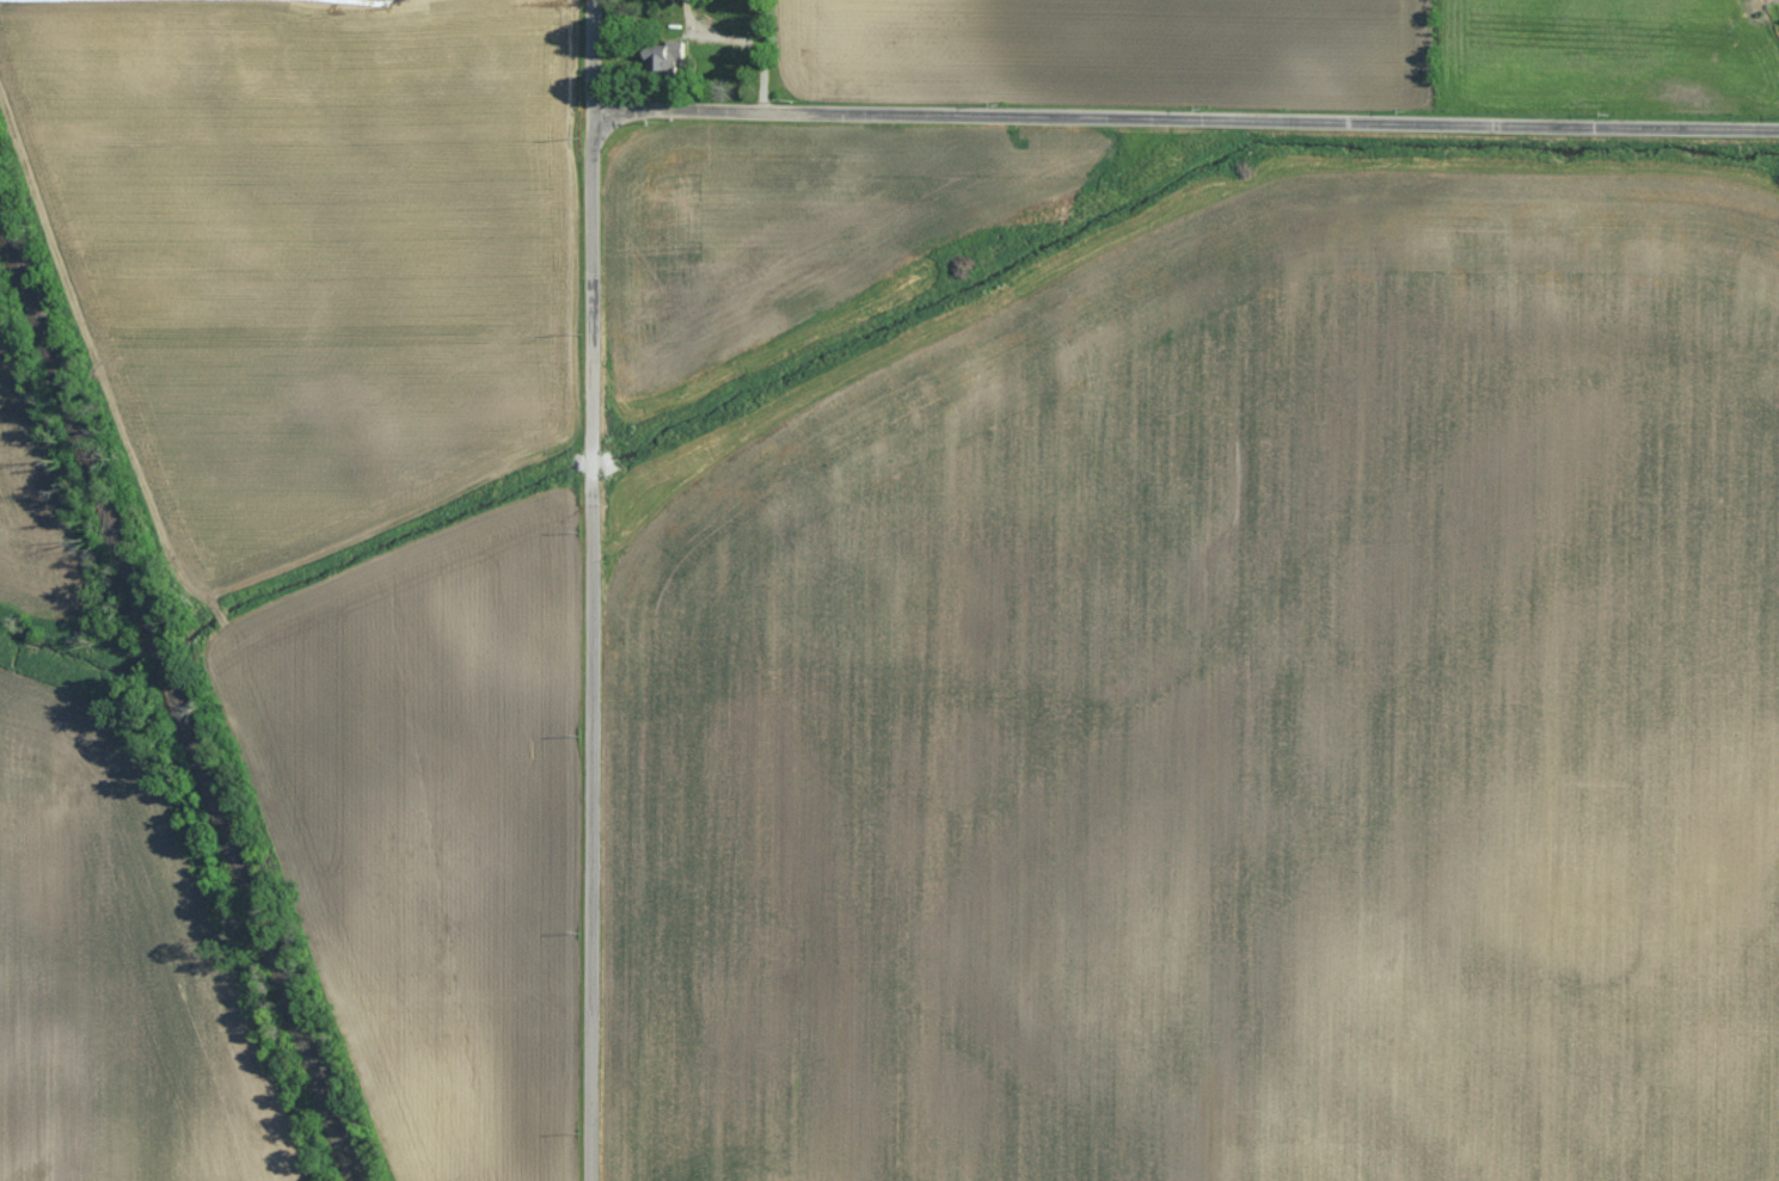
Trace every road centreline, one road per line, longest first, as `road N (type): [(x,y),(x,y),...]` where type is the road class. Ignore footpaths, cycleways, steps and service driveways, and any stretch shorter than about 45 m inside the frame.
road 1 (residential): [(1778,126),(591,109)]
road 2 (residential): [(592,1180),(592,0)]

